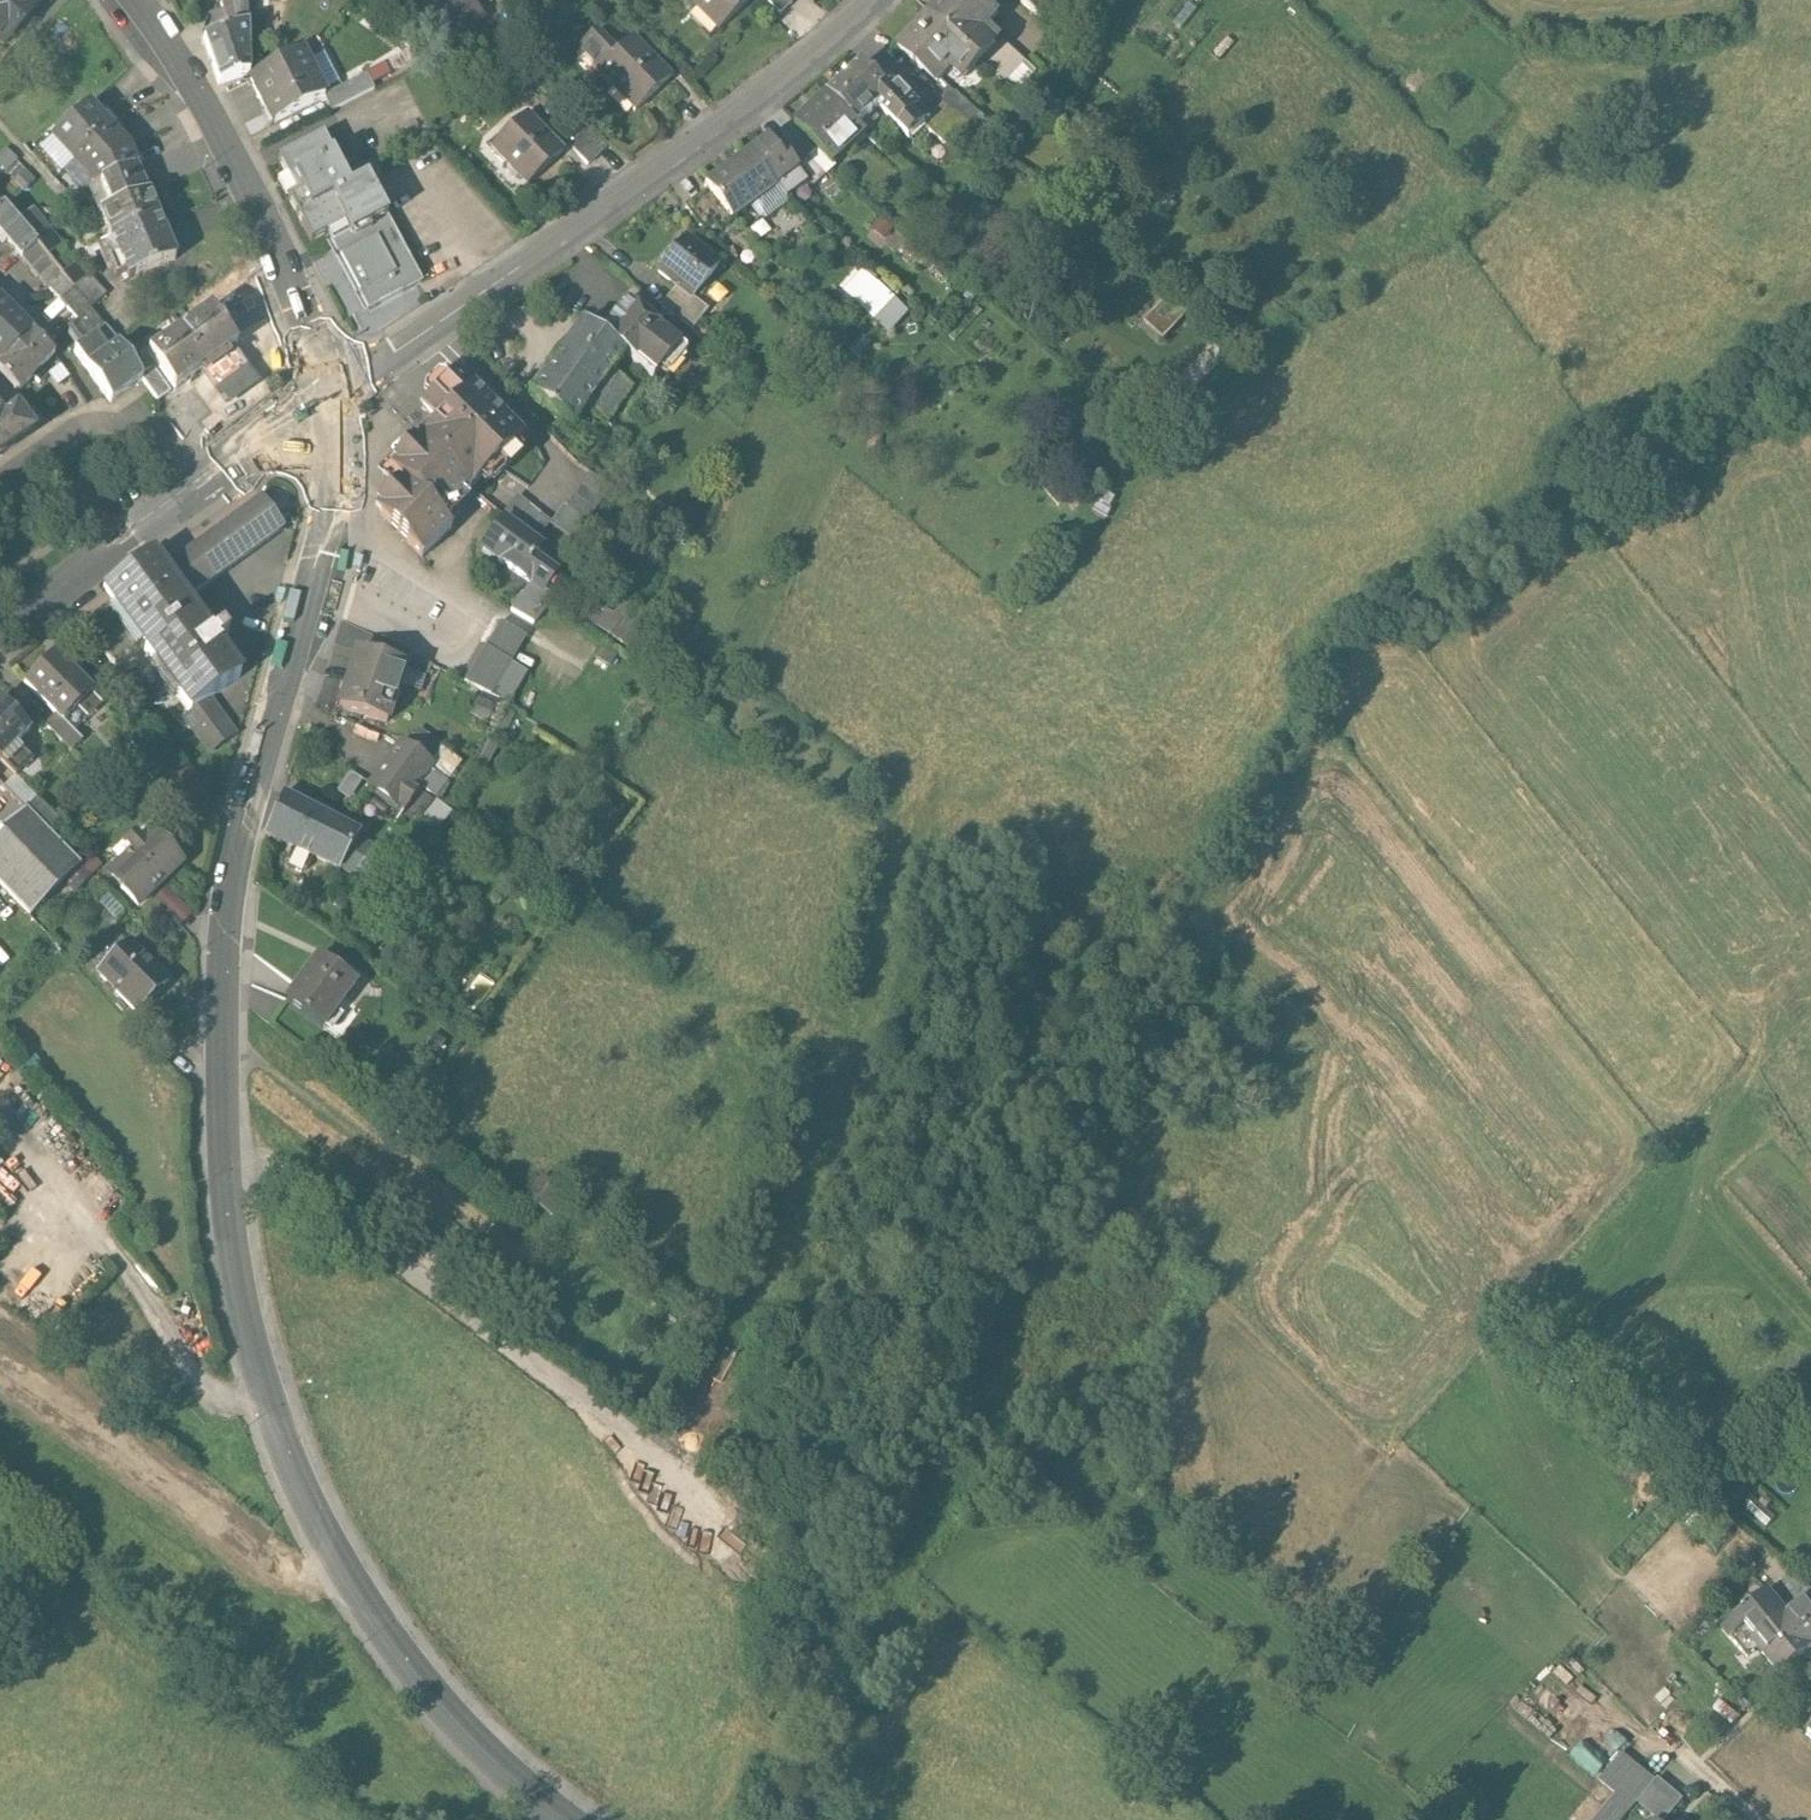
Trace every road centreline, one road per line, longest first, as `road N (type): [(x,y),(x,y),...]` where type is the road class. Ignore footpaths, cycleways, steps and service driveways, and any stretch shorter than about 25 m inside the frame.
road 1 (secondary): [(324,403),(330,535),(239,853),(226,941),(223,1141),(235,1274),(281,1443),(351,1584),(471,1737),(569,1819)]
road 2 (tertiary): [(870,0),(806,58),(324,403)]
road 3 (secondary): [(135,0),(226,144),(301,314),(324,403)]
road 4 (tertiary): [(210,481),(0,635)]
road 5 (residential): [(0,486),(88,429),(132,424),(210,481)]
road 6 (tertiary): [(324,403),(210,481)]

